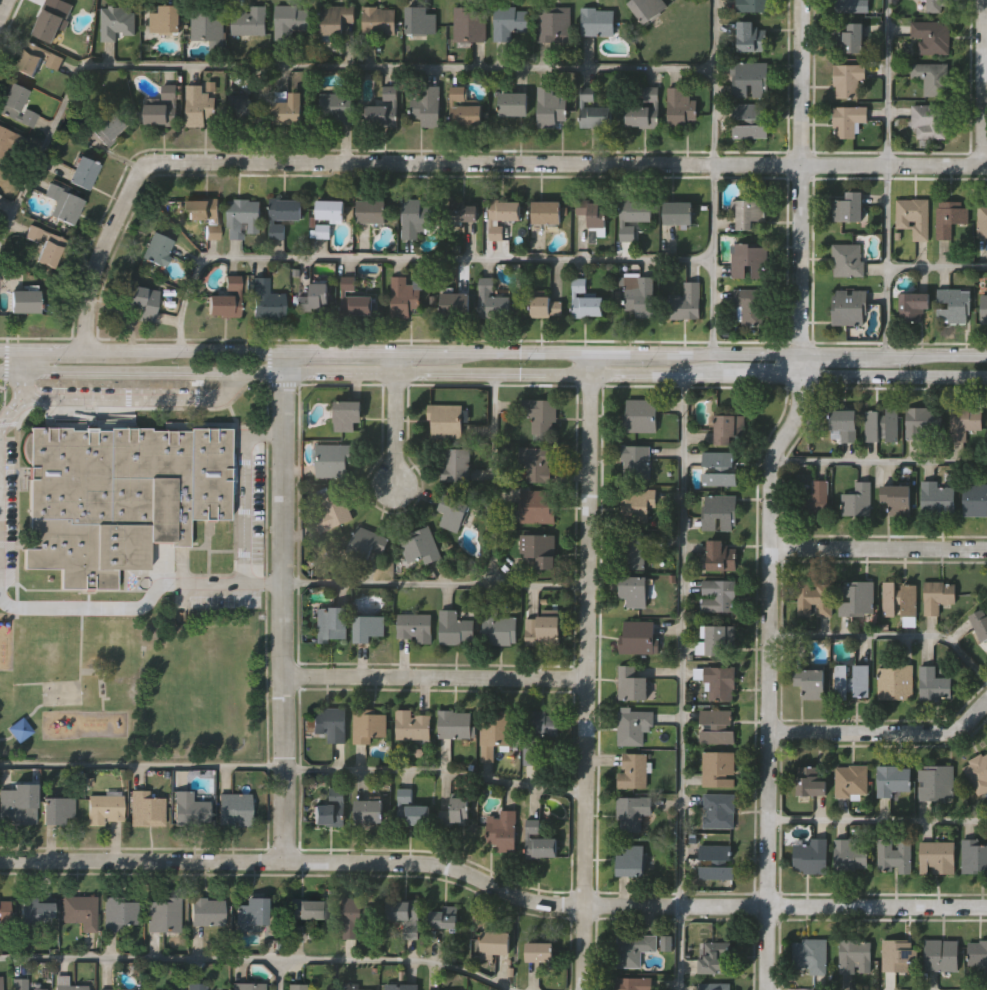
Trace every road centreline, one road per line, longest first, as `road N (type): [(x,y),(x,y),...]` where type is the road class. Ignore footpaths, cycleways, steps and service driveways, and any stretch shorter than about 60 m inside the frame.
road 1 (residential): [(84,351),(96,268),(132,186),(157,170),(986,165)]
road 2 (residential): [(767,989),(771,471),(798,415),(800,0)]
road 3 (residential): [(0,862),(422,862),(546,903),(986,907)]
road 4 (residential): [(581,989),(589,351)]
road 5 (tertiary): [(391,372),(986,377)]
road 6 (residential): [(284,861),(282,371)]
road 7 (tertiary): [(800,352),(391,349)]
road 8 (residential): [(282,676),(585,678)]
road 9 (residential): [(768,732),(940,733),(959,727),(986,699)]
road 10 (residential): [(769,548),(986,549)]
road 11 (tertiary): [(986,354),(800,352)]
road 12 (residential): [(984,165),(984,0)]
road 13 (tertiary): [(24,371),(183,371)]
road 14 (tertiary): [(180,351),(25,350)]

